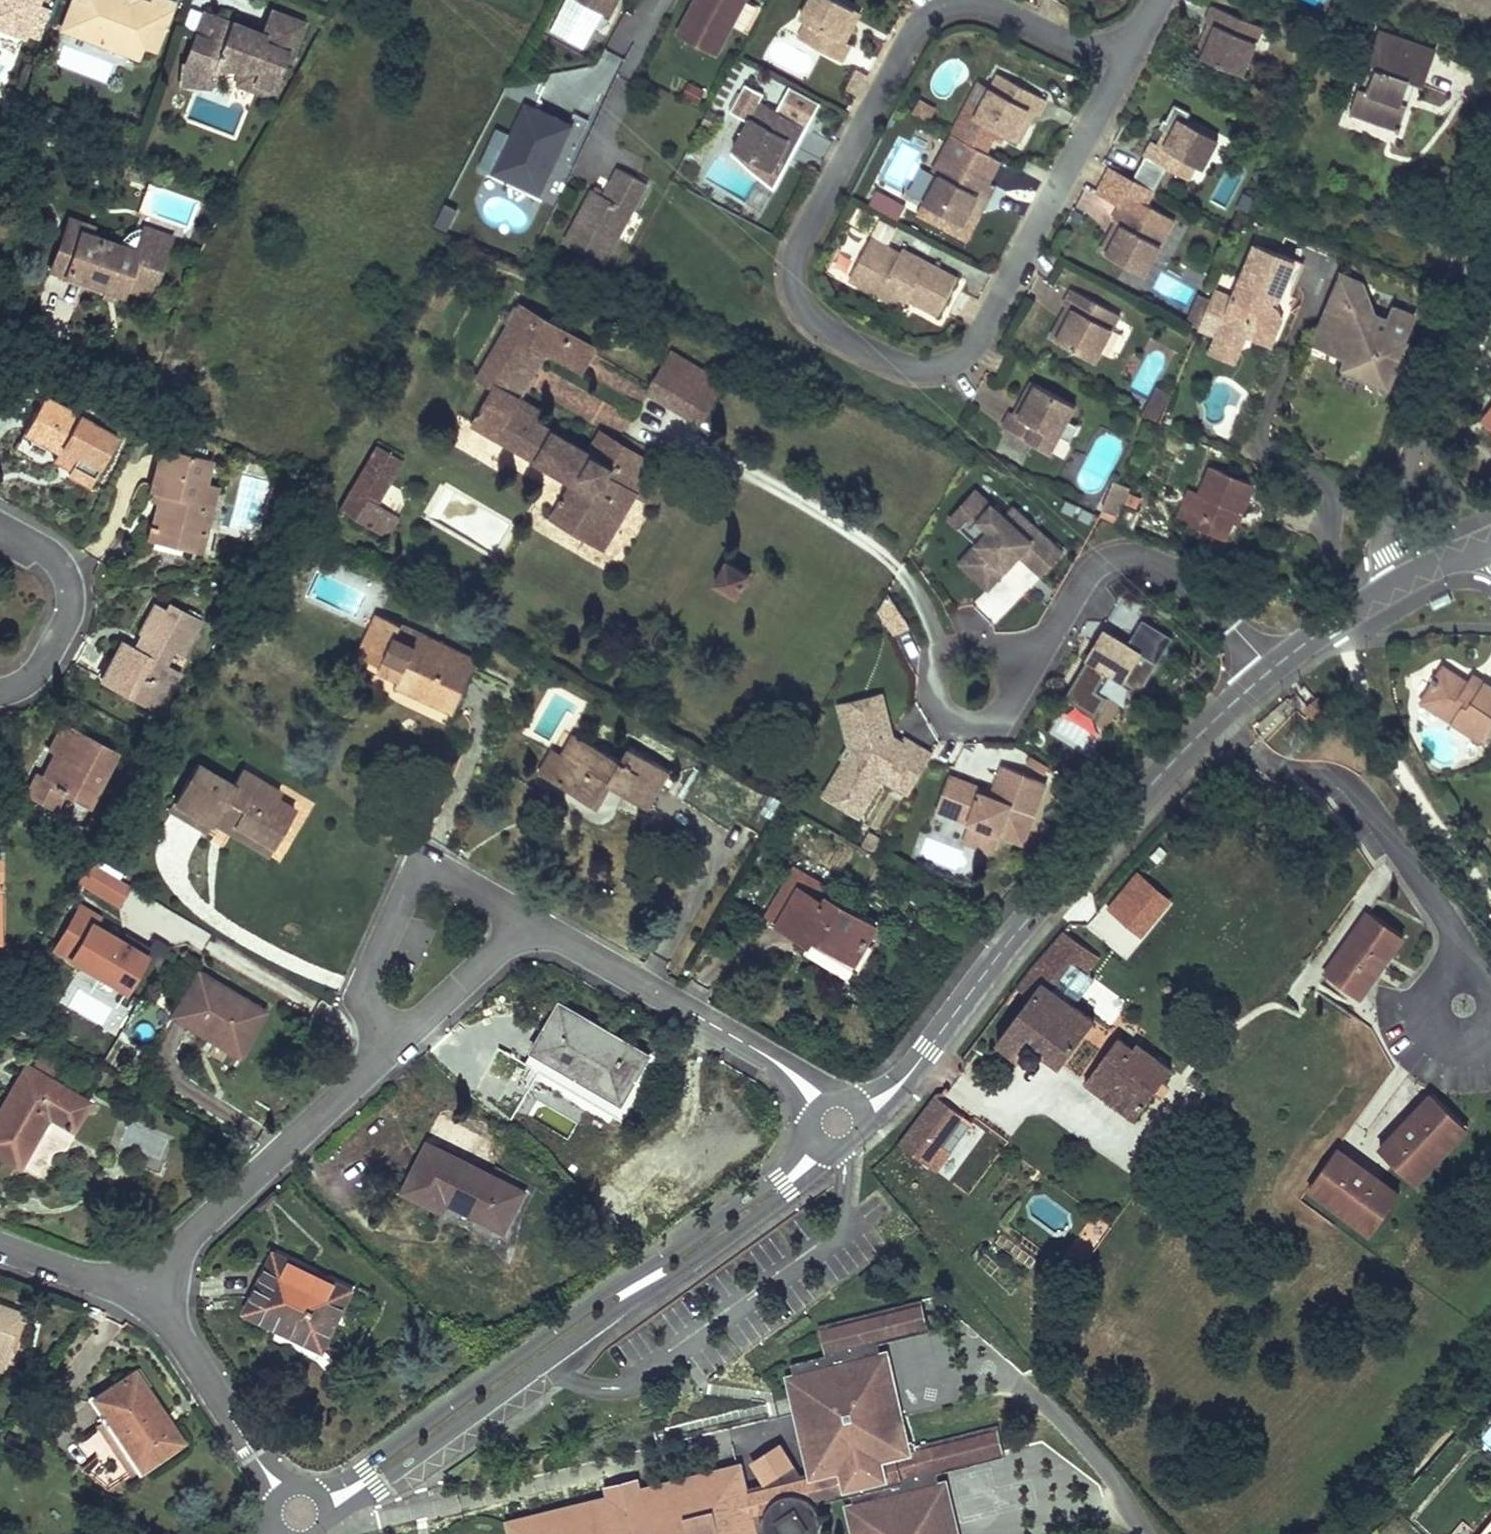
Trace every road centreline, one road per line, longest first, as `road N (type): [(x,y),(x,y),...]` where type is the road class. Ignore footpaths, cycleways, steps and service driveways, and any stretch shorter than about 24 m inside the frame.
road 1 (residential): [(934,370),(908,368),(830,333),(808,318),(796,292),(801,243),(914,33),(933,15),(981,4),(1066,44),(1137,46)]
road 2 (residential): [(839,1123),(902,1084),(1059,886),(1271,670)]
road 3 (residential): [(370,1480),(790,1192),(821,1168),(839,1123)]
road 4 (residential): [(839,1123),(799,1146),(777,1177),(388,1451),(370,1480)]
road 5 (residential): [(1137,46),(977,345),(934,370)]
road 6 (residential): [(839,1123),(779,1065),(534,922)]
road 7 (residential): [(393,1045),(188,1240),(145,1302)]
road 8 (residential): [(534,922),(447,871),(416,876),(365,993),(393,1045)]
road 9 (residential): [(1271,670),(1203,595),(1147,559),(1098,564),(1053,631)]
road 10 (residential): [(1415,442),(1490,181)]
road 11 (residential): [(299,1513),(172,1328),(145,1302)]
road 12 (residential): [(1053,631),(1020,648),(949,657),(937,674),(938,695),(958,723),(997,719),(1013,700)]
road 13 (residential): [(0,694),(39,675),(70,617),(71,595),(51,556),(0,528)]
road 14 (residential): [(534,922),(393,1045)]
road 15 (residential): [(1400,582),(1271,670)]
road 16 (residential): [(145,1302),(0,1246)]
road 17 (residential): [(1415,442),(1389,515),(1388,553),(1400,582)]

